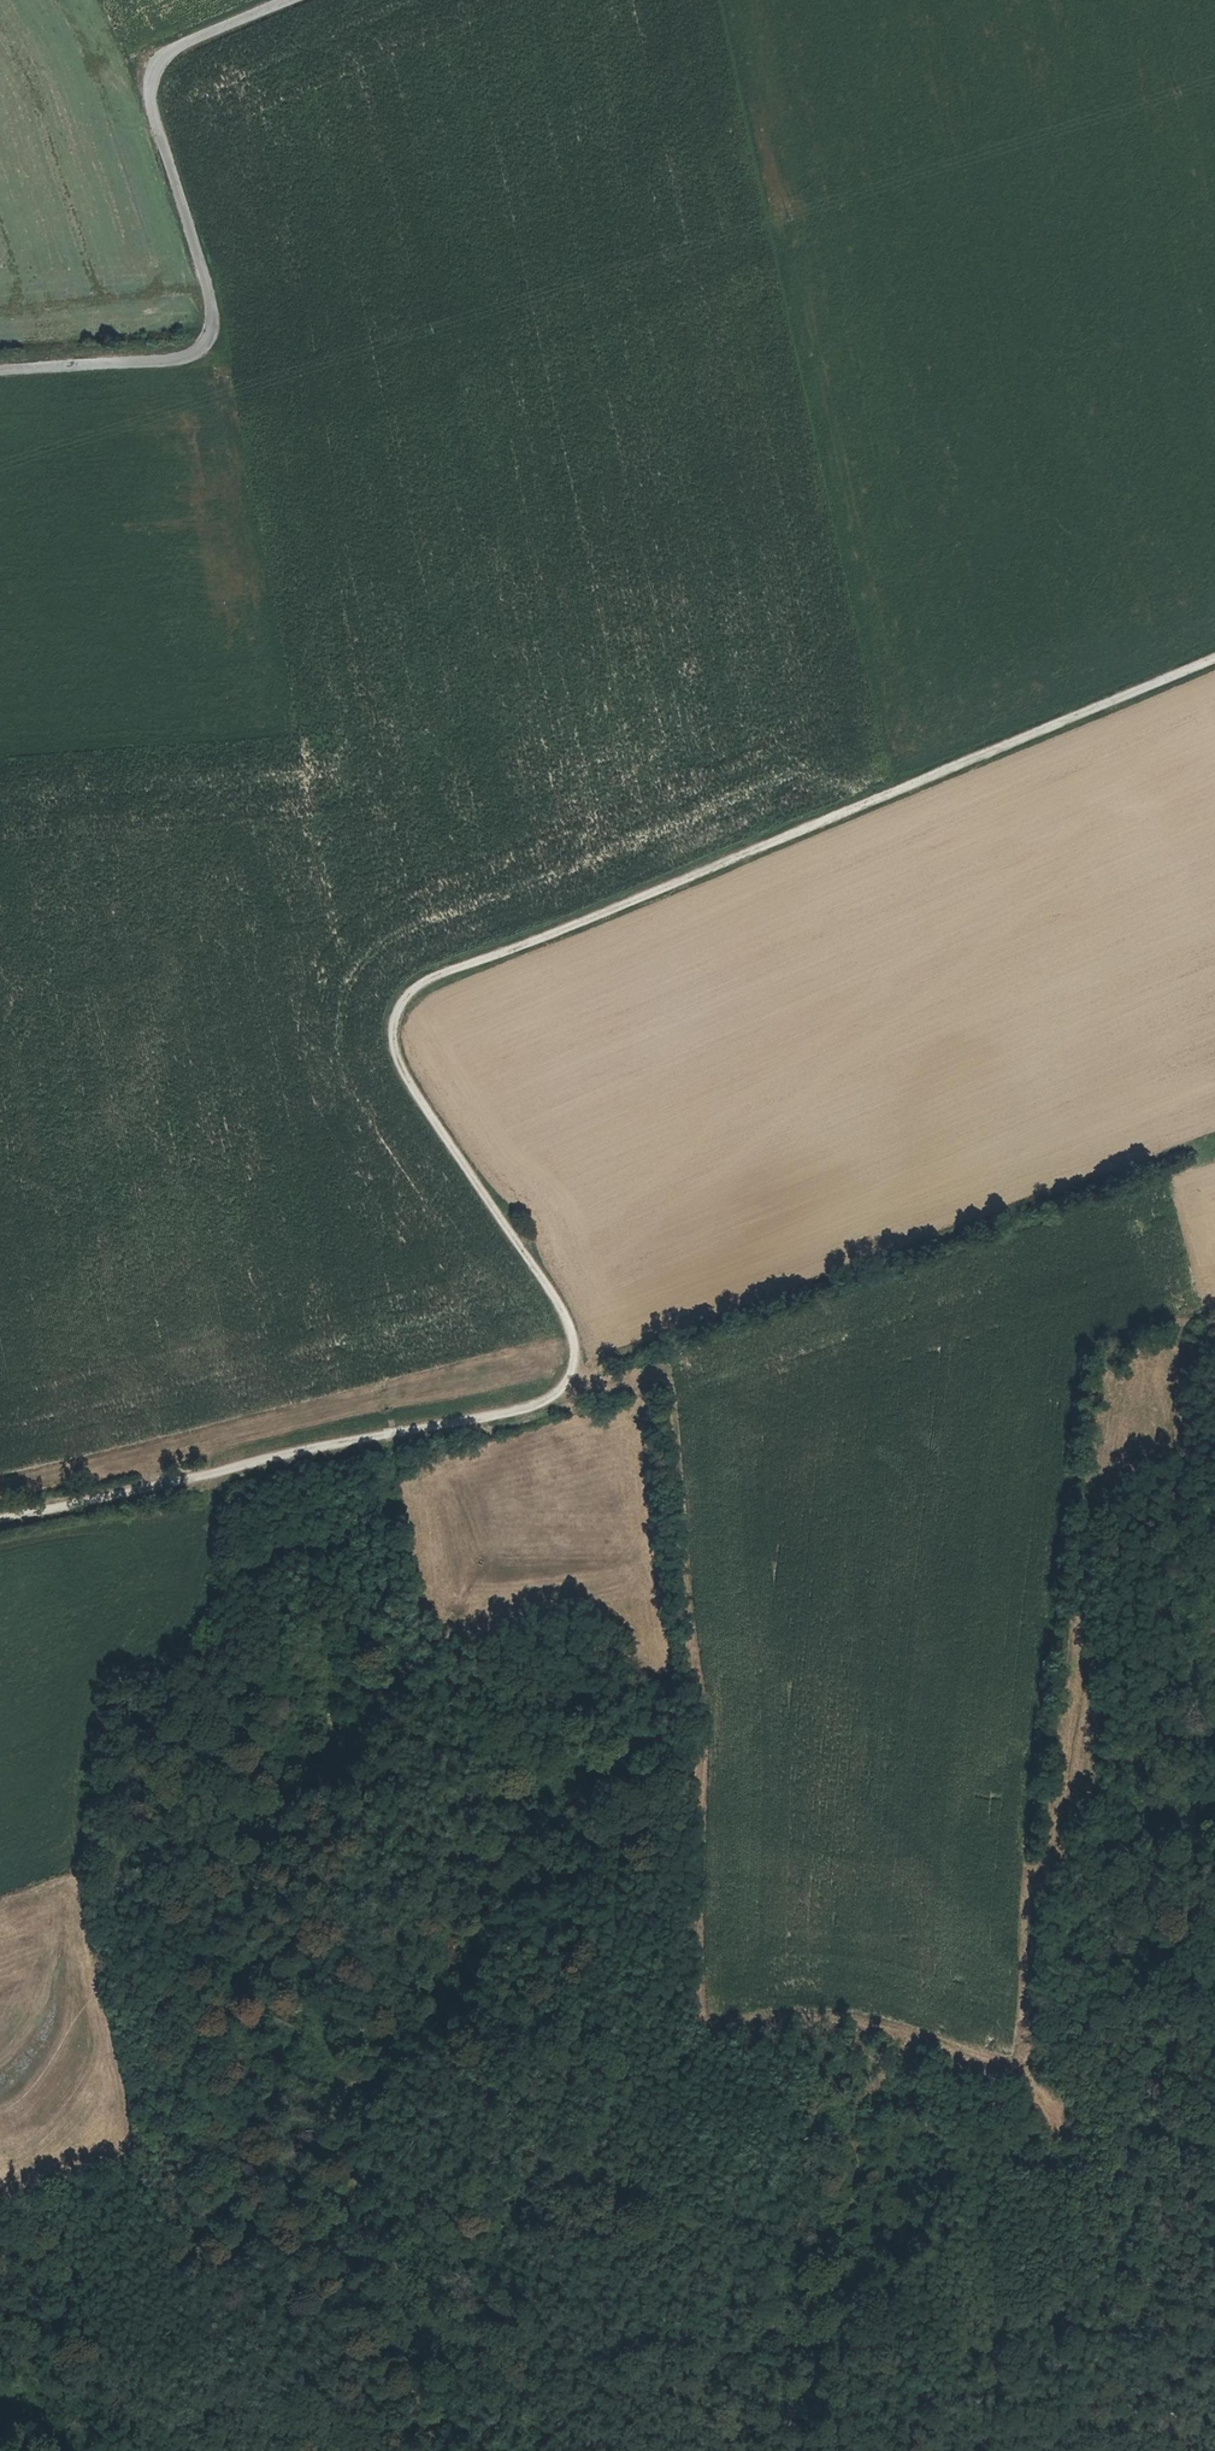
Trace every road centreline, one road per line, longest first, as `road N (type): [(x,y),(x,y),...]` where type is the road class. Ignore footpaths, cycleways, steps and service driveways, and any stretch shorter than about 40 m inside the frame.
road 1 (track): [(1214,657),(408,993),(397,1020),(399,1050),(415,1087),(571,1323),(573,1377),(555,1397),(0,1522)]
road 2 (track): [(1082,1544),(1086,1688),(1064,1818),(1025,1917),(1026,2009),(1015,2065),(848,2011),(725,2018),(701,1999),(698,1674),(677,1394),(663,1375),(573,1377)]
road 3 (unclassified): [(0,371),(188,356),(206,347),(213,307),(148,78),(157,60),(181,45),(285,0)]

